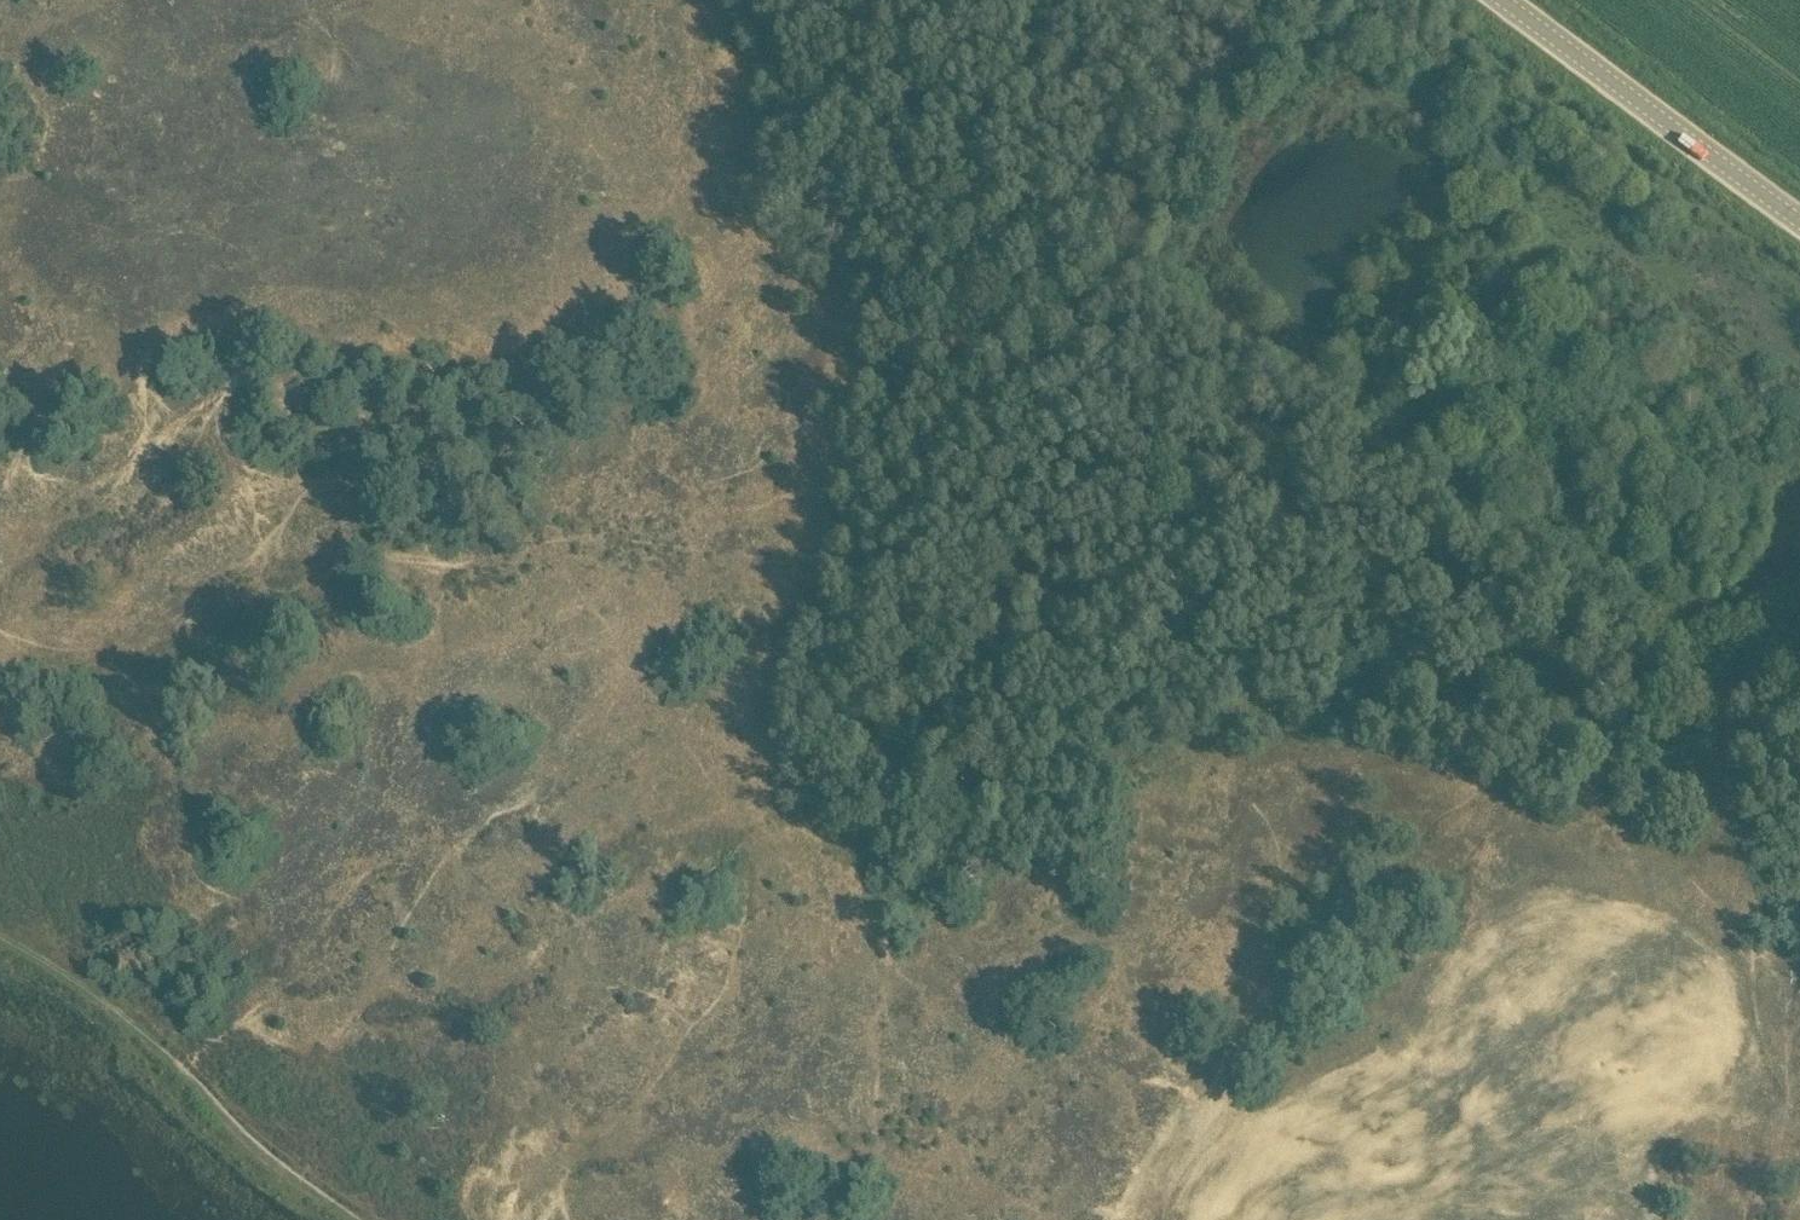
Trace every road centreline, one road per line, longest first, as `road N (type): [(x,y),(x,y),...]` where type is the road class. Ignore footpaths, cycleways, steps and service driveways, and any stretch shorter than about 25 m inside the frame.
road 1 (track): [(393,1219),(318,1166),(120,987),(0,931)]
road 2 (tertiary): [(1799,218),(1507,0)]

